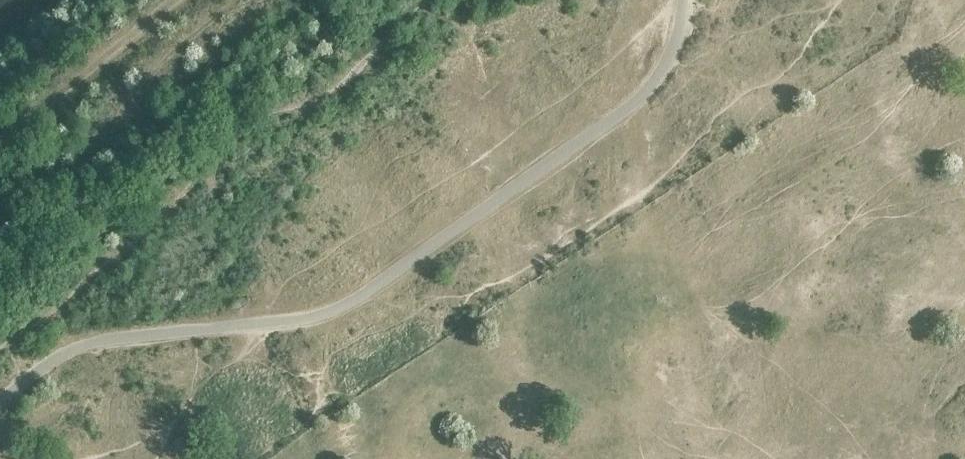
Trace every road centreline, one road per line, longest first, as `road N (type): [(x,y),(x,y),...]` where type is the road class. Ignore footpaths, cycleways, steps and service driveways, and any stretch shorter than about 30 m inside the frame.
road 1 (track): [(0,152),(182,0)]

